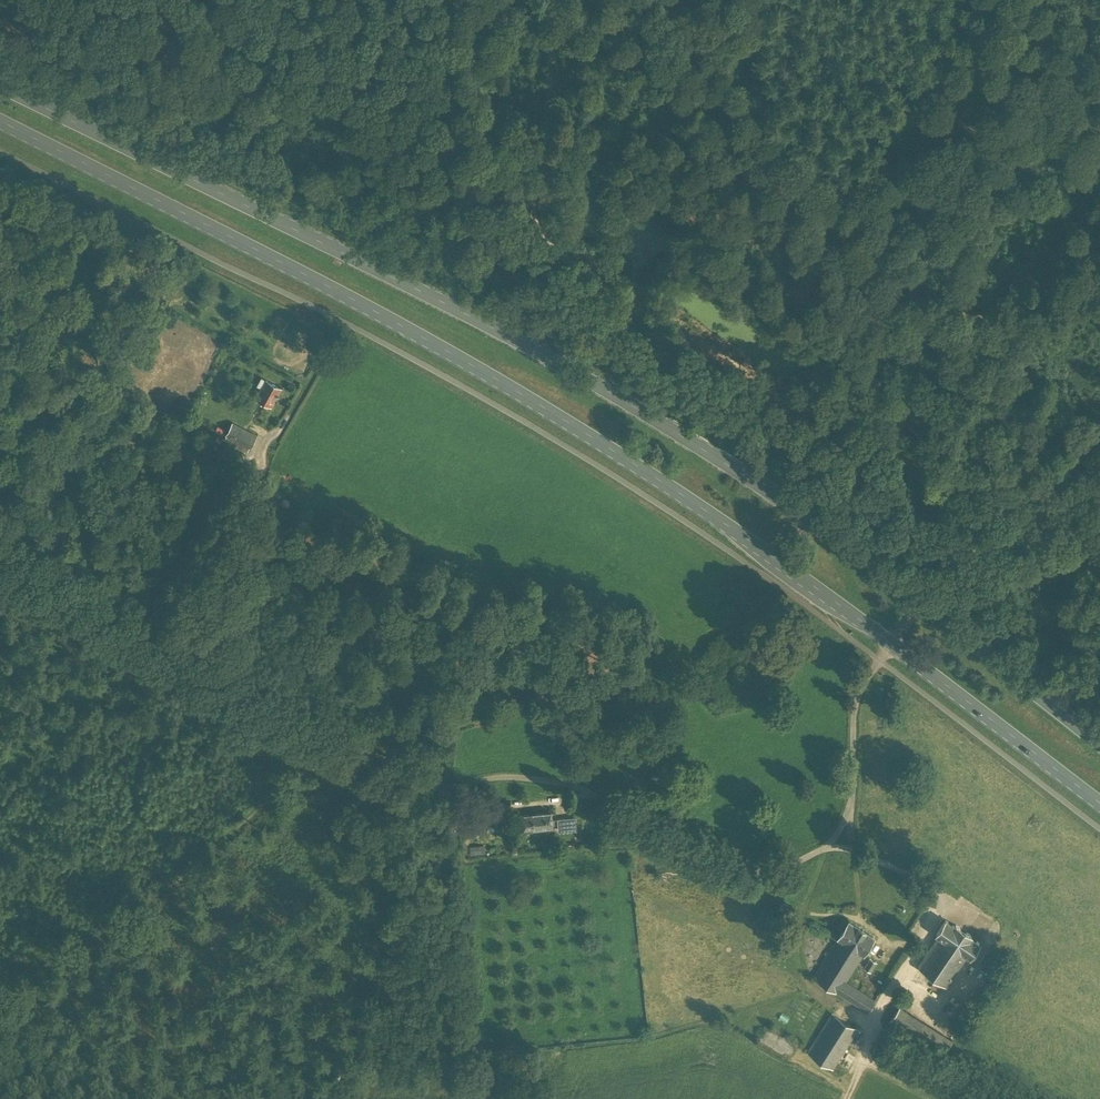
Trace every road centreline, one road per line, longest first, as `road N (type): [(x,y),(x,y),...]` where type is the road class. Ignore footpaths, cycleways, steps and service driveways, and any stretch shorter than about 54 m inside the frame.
road 1 (primary): [(921,603),(727,464),(535,350),(0,86)]
road 2 (primary): [(0,121),(513,389),(699,507),(891,643)]
road 3 (track): [(891,643),(855,704),(852,796),(841,826),(826,848),(796,858),(736,866),(565,784),(498,776),(441,791)]
road 4 (track): [(441,791),(0,547)]
road 5 (track): [(1099,412),(1029,418),(989,405),(927,365),(889,354),(843,355),(697,251)]
road 6 (track): [(330,730),(304,773),(196,869),(104,932),(7,972)]
road 7 (track): [(330,1098),(461,810),(441,791)]
road 8 (track): [(1099,691),(1038,599),(1046,547),(1037,510),(929,479)]
road 9 (track): [(909,507),(832,452),(775,441),(690,350),(676,319)]
road 10 (track): [(929,479),(865,424),(788,403),(676,319)]
road 11 (track): [(826,848),(870,858),(938,895),(935,924),(877,1010),(877,1033)]
road 12 (primary): [(891,643),(1099,803)]
road 13 (track): [(676,319),(623,307),(545,238),(533,210),(546,165)]
road 14 (track): [(826,848),(799,929),(799,964),(807,984),(877,1033)]
road 15 (primary): [(1099,744),(921,603)]
road 16 (track): [(178,645),(256,501),(265,441)]
road 17 (track): [(998,1098),(877,1033),(846,1098)]
road 18 (track): [(0,976),(7,972),(28,989),(80,1054),(133,1098)]
road 19 (track): [(1099,257),(986,403)]
road 20 (track): [(546,165),(563,109),(557,36),(575,0)]
road 21 (track): [(1038,599),(909,507)]
road 22 (track): [(461,810),(594,795)]

